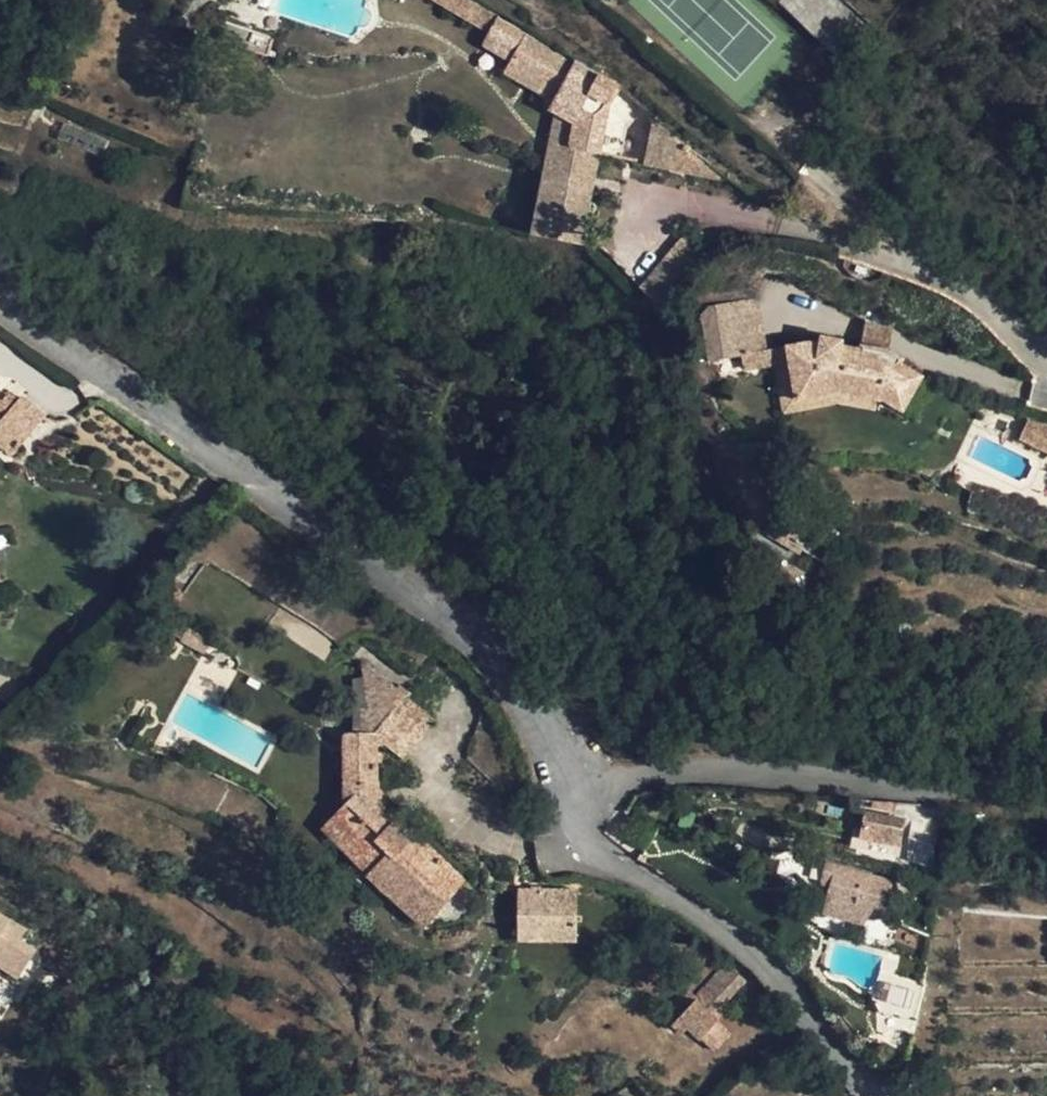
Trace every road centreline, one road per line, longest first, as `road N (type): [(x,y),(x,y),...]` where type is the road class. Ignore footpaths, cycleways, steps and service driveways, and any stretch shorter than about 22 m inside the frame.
road 1 (residential): [(0,306),(478,632),(561,740),(581,803)]
road 2 (residential): [(581,803),(639,766),(1046,789)]
road 3 (residential): [(581,803),(598,858),(758,966),(877,1095)]
road 4 (residential): [(1046,370),(980,295),(814,226)]

